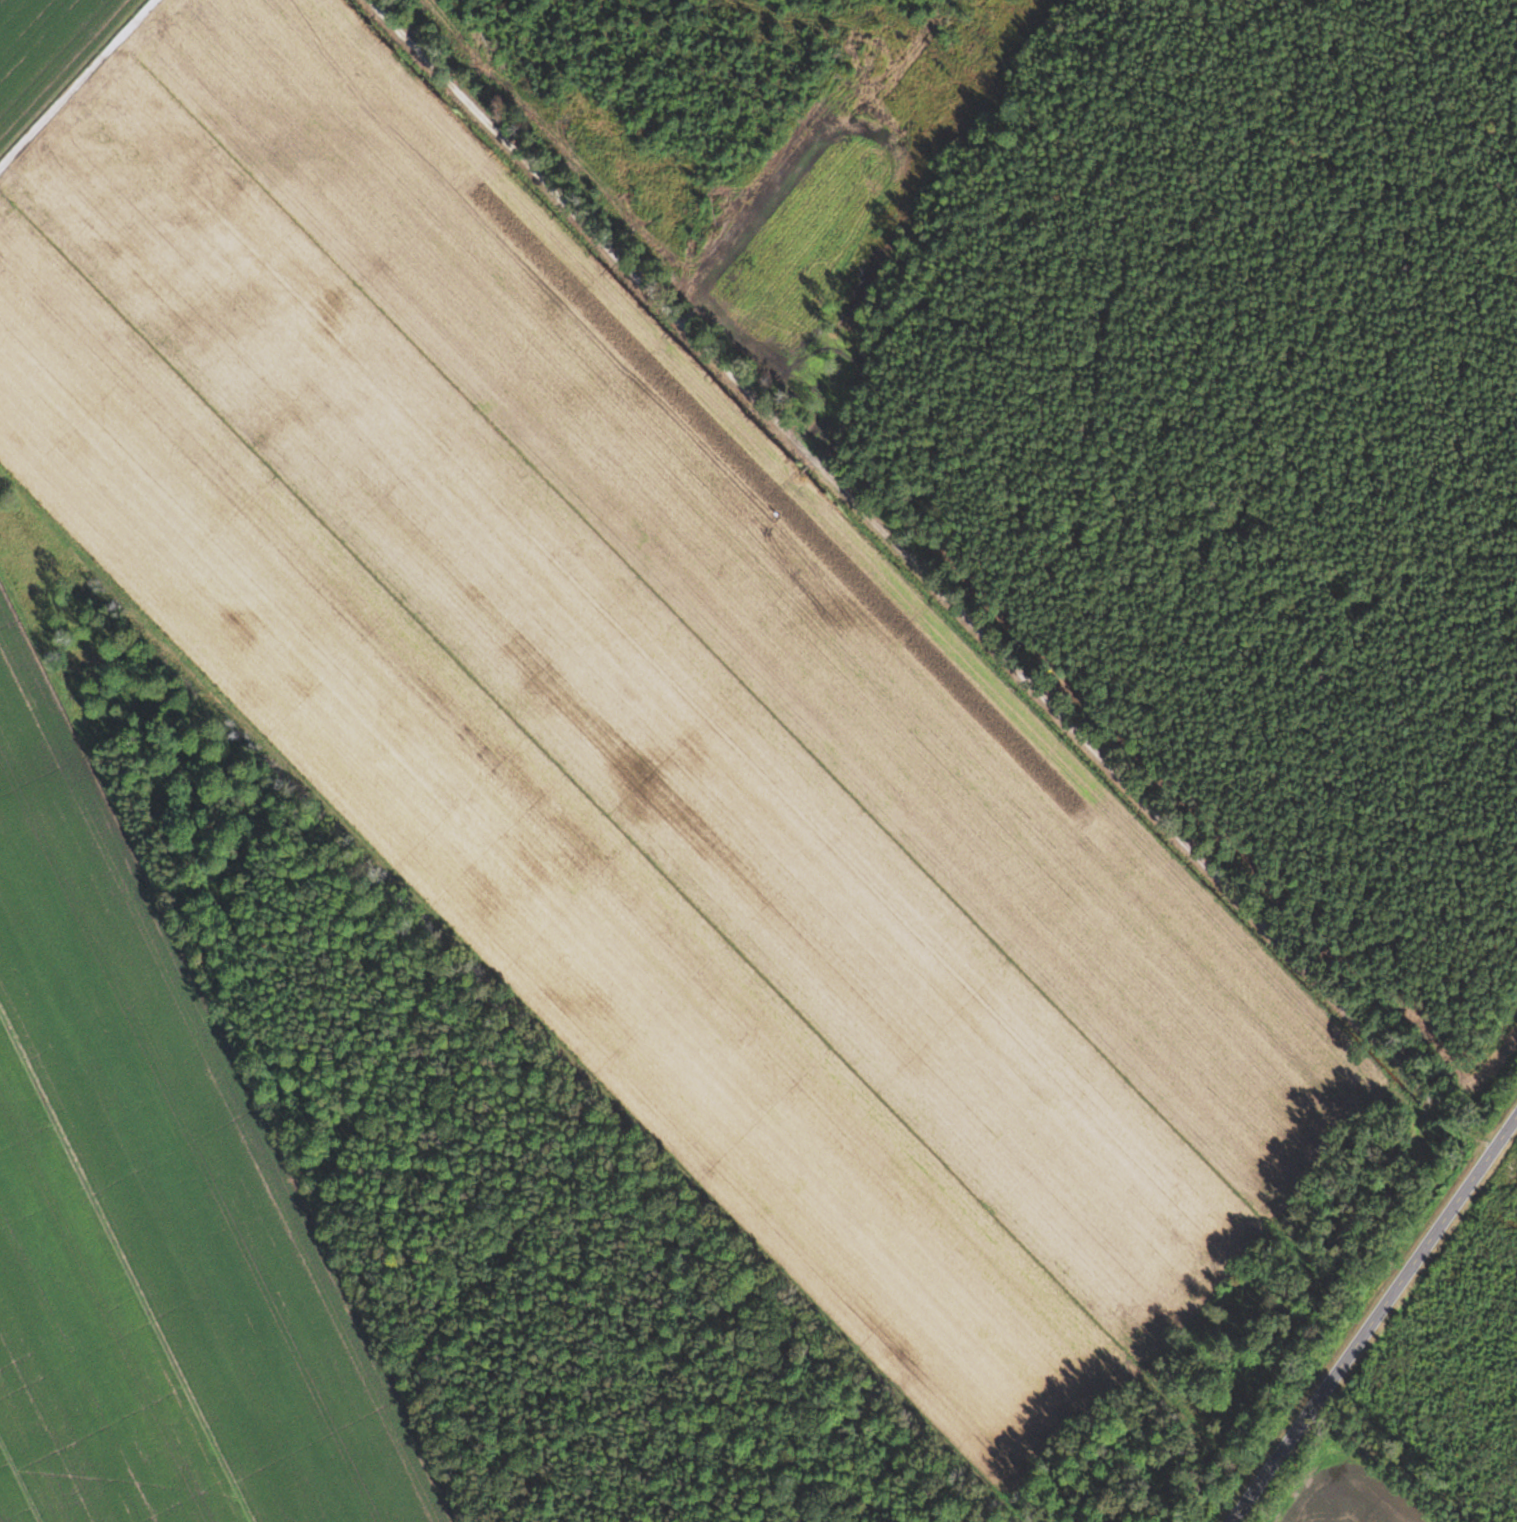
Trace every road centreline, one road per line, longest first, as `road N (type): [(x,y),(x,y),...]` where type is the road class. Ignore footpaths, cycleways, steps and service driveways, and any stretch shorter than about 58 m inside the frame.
road 1 (residential): [(360,0),(1485,1163)]
road 2 (residential): [(1232,1521),(1516,1118)]

